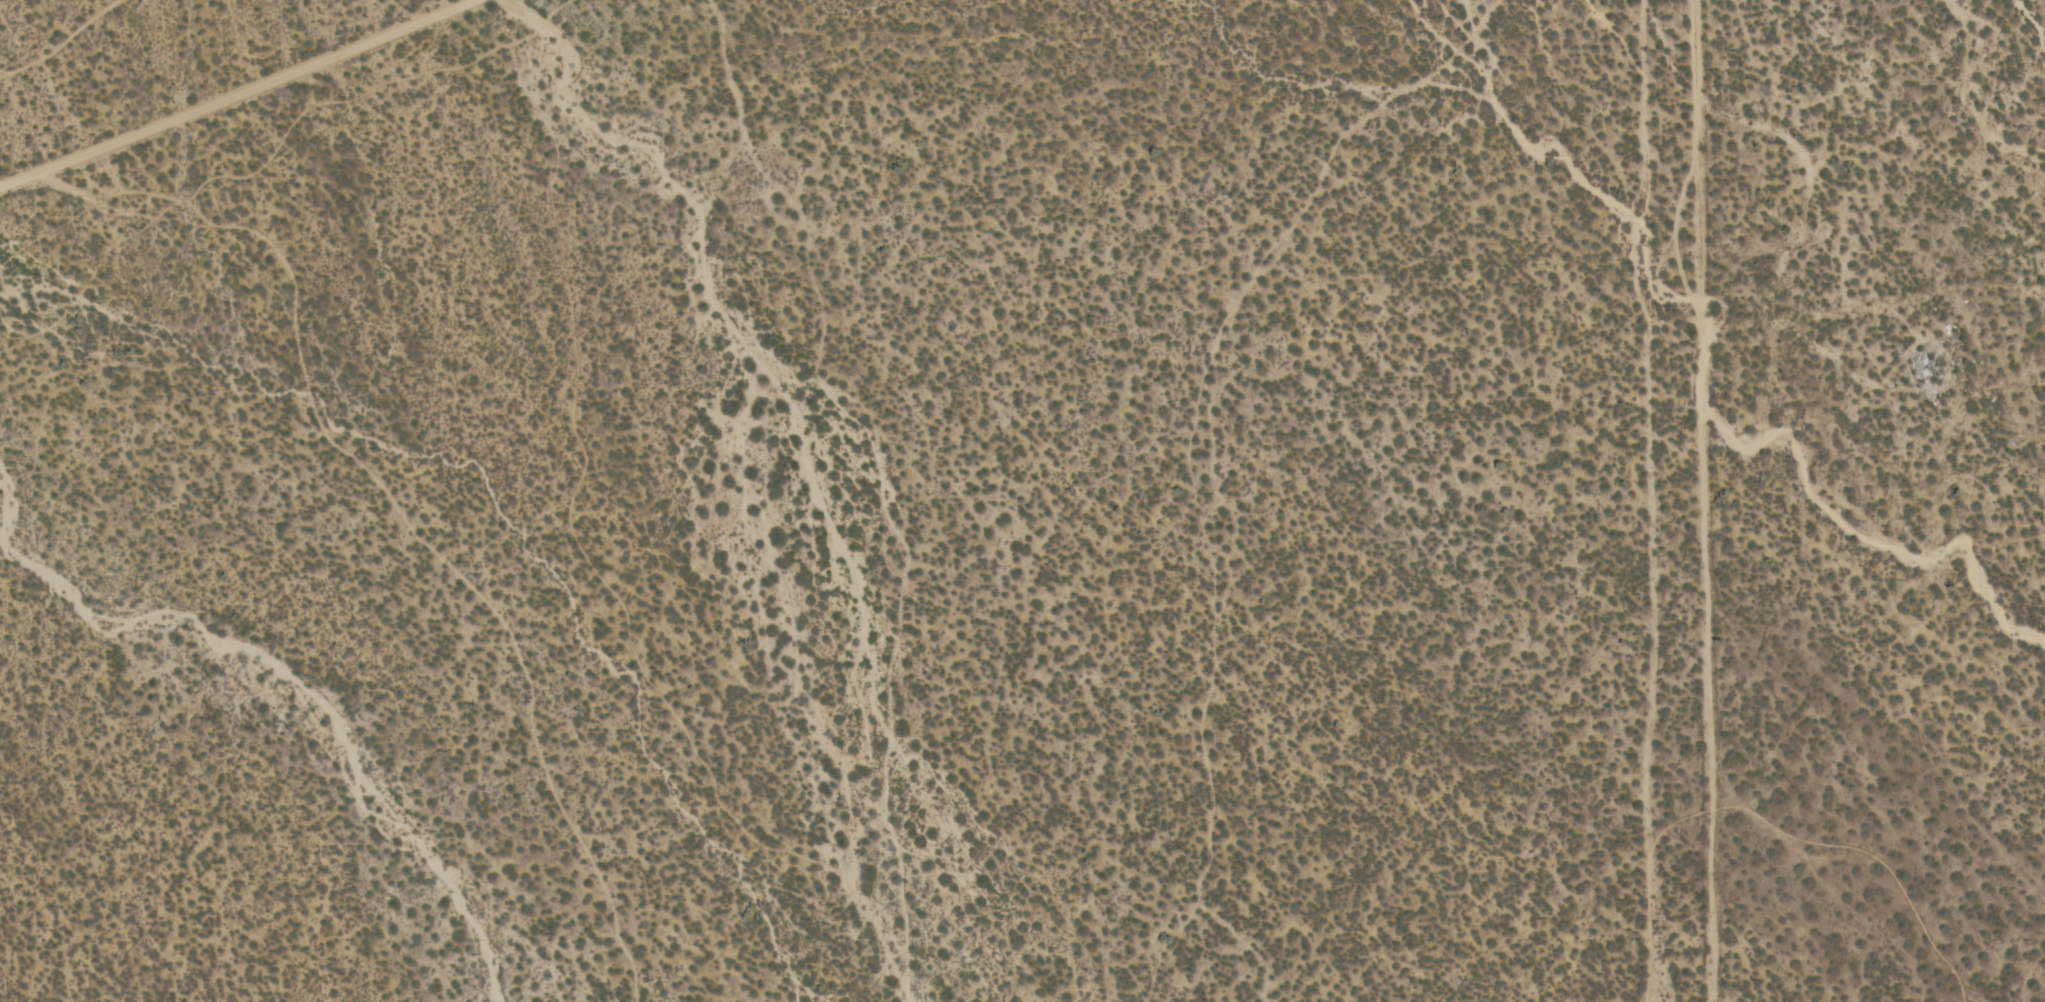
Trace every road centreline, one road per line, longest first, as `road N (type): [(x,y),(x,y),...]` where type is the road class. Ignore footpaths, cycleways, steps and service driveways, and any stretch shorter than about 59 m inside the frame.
road 1 (track): [(1654,1001),(1645,0)]
road 2 (track): [(0,183),(471,0)]

